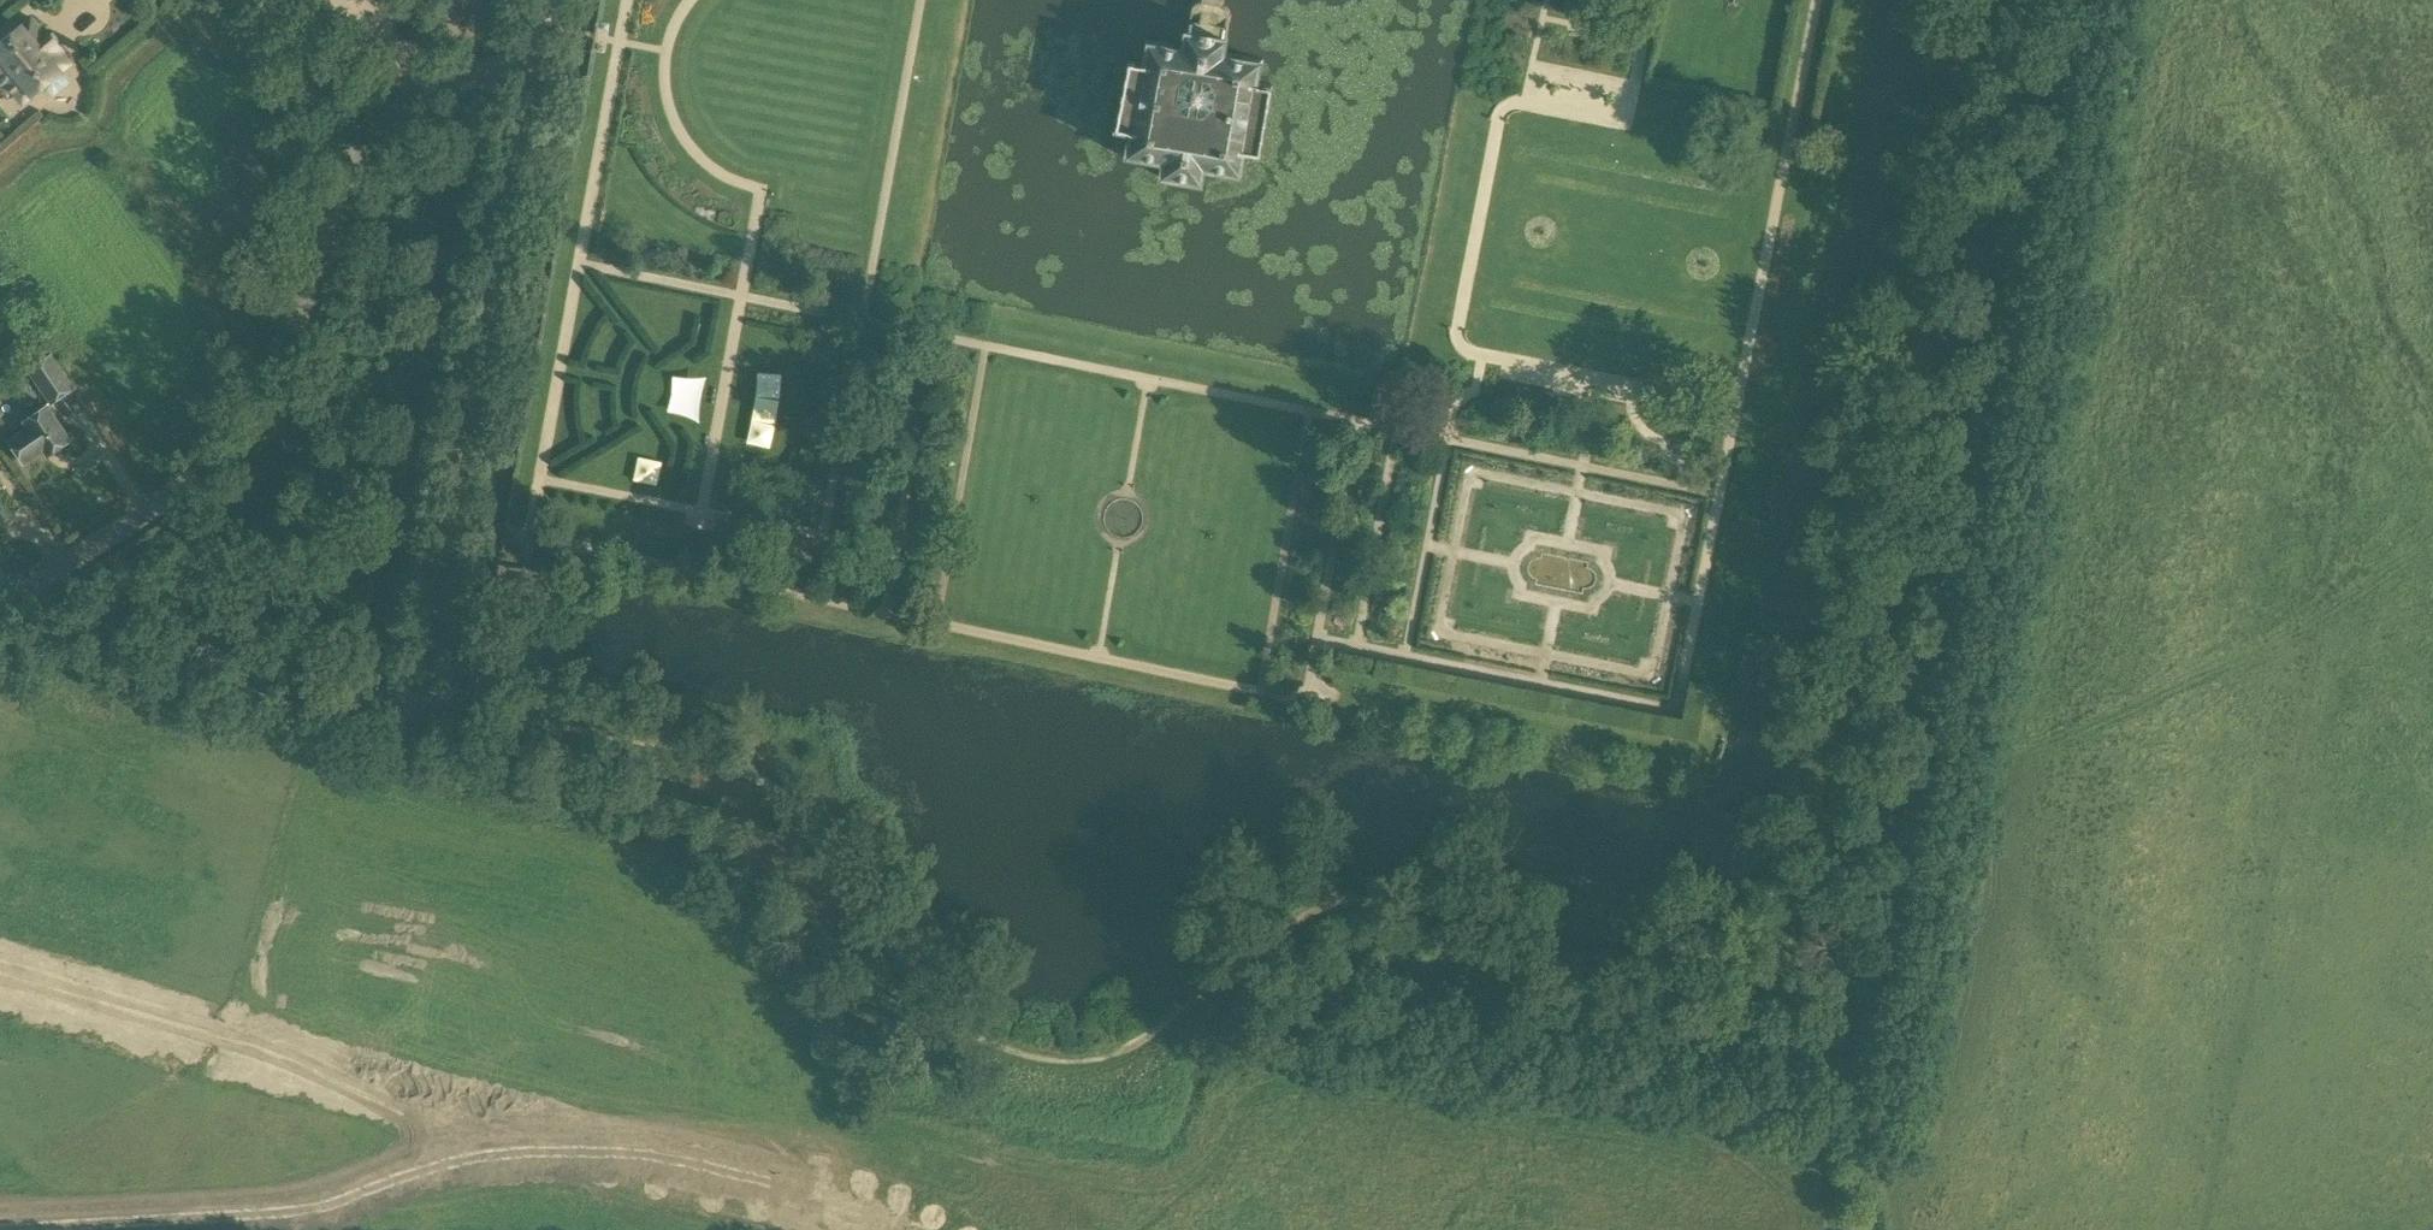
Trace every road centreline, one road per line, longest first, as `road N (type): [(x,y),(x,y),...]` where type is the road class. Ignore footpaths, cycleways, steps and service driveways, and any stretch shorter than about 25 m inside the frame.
road 1 (track): [(0,964),(830,1203),(891,1229)]
road 2 (residential): [(0,612),(185,492),(240,447),(288,363),(349,144),(333,108),(242,0)]
road 3 (track): [(482,66),(533,73),(546,0)]

